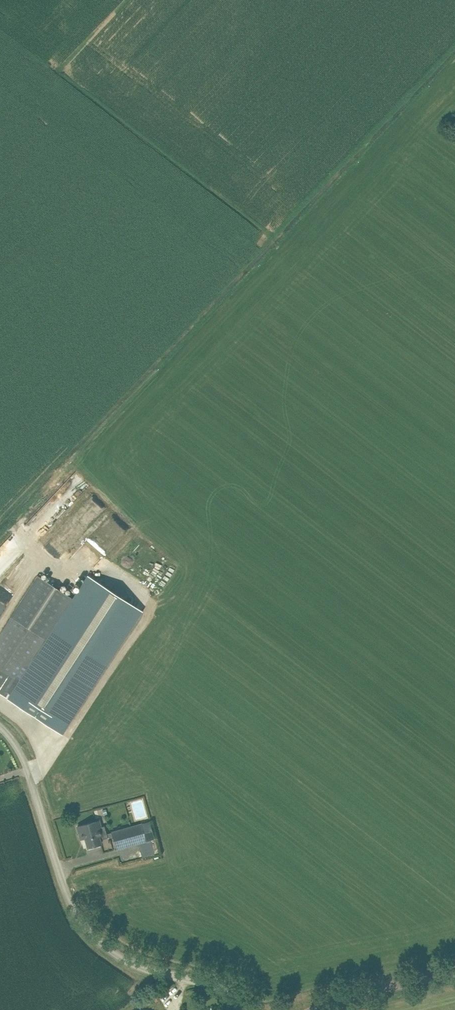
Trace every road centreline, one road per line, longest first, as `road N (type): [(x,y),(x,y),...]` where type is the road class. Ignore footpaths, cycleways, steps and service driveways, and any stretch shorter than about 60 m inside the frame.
road 1 (unclassified): [(242,1009),(216,986),(153,973),(91,932),(64,886),(30,777),(0,729)]
road 2 (unclassified): [(315,1009),(454,966)]

